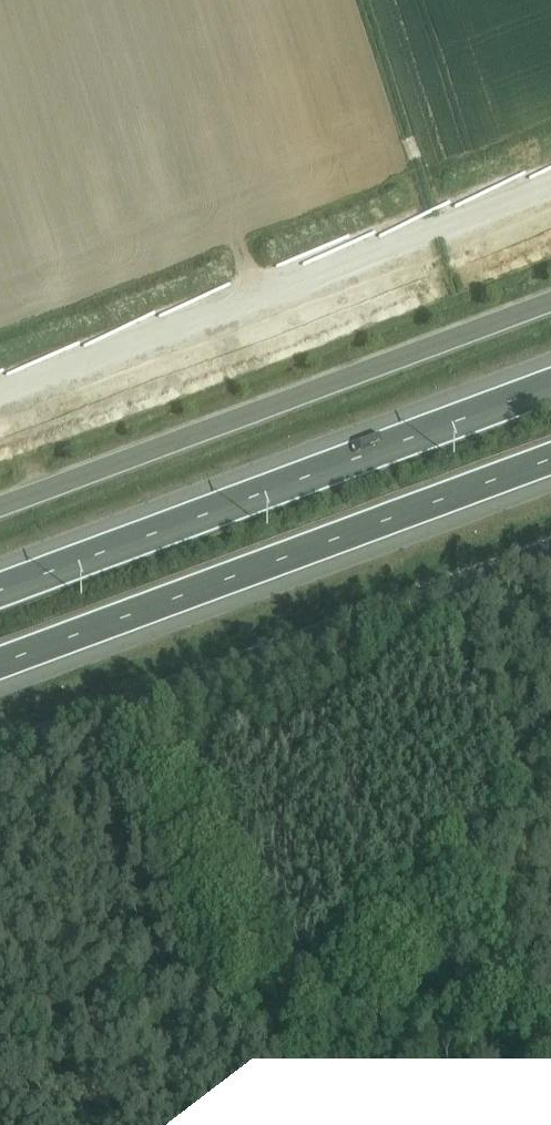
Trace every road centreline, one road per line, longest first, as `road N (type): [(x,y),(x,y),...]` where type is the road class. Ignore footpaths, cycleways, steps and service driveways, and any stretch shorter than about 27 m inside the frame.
road 1 (tertiary): [(0,506),(550,301)]
road 2 (motorway): [(550,384),(0,589)]
road 3 (motorway): [(0,664),(550,460)]
road 4 (tertiary): [(550,554),(0,751)]

